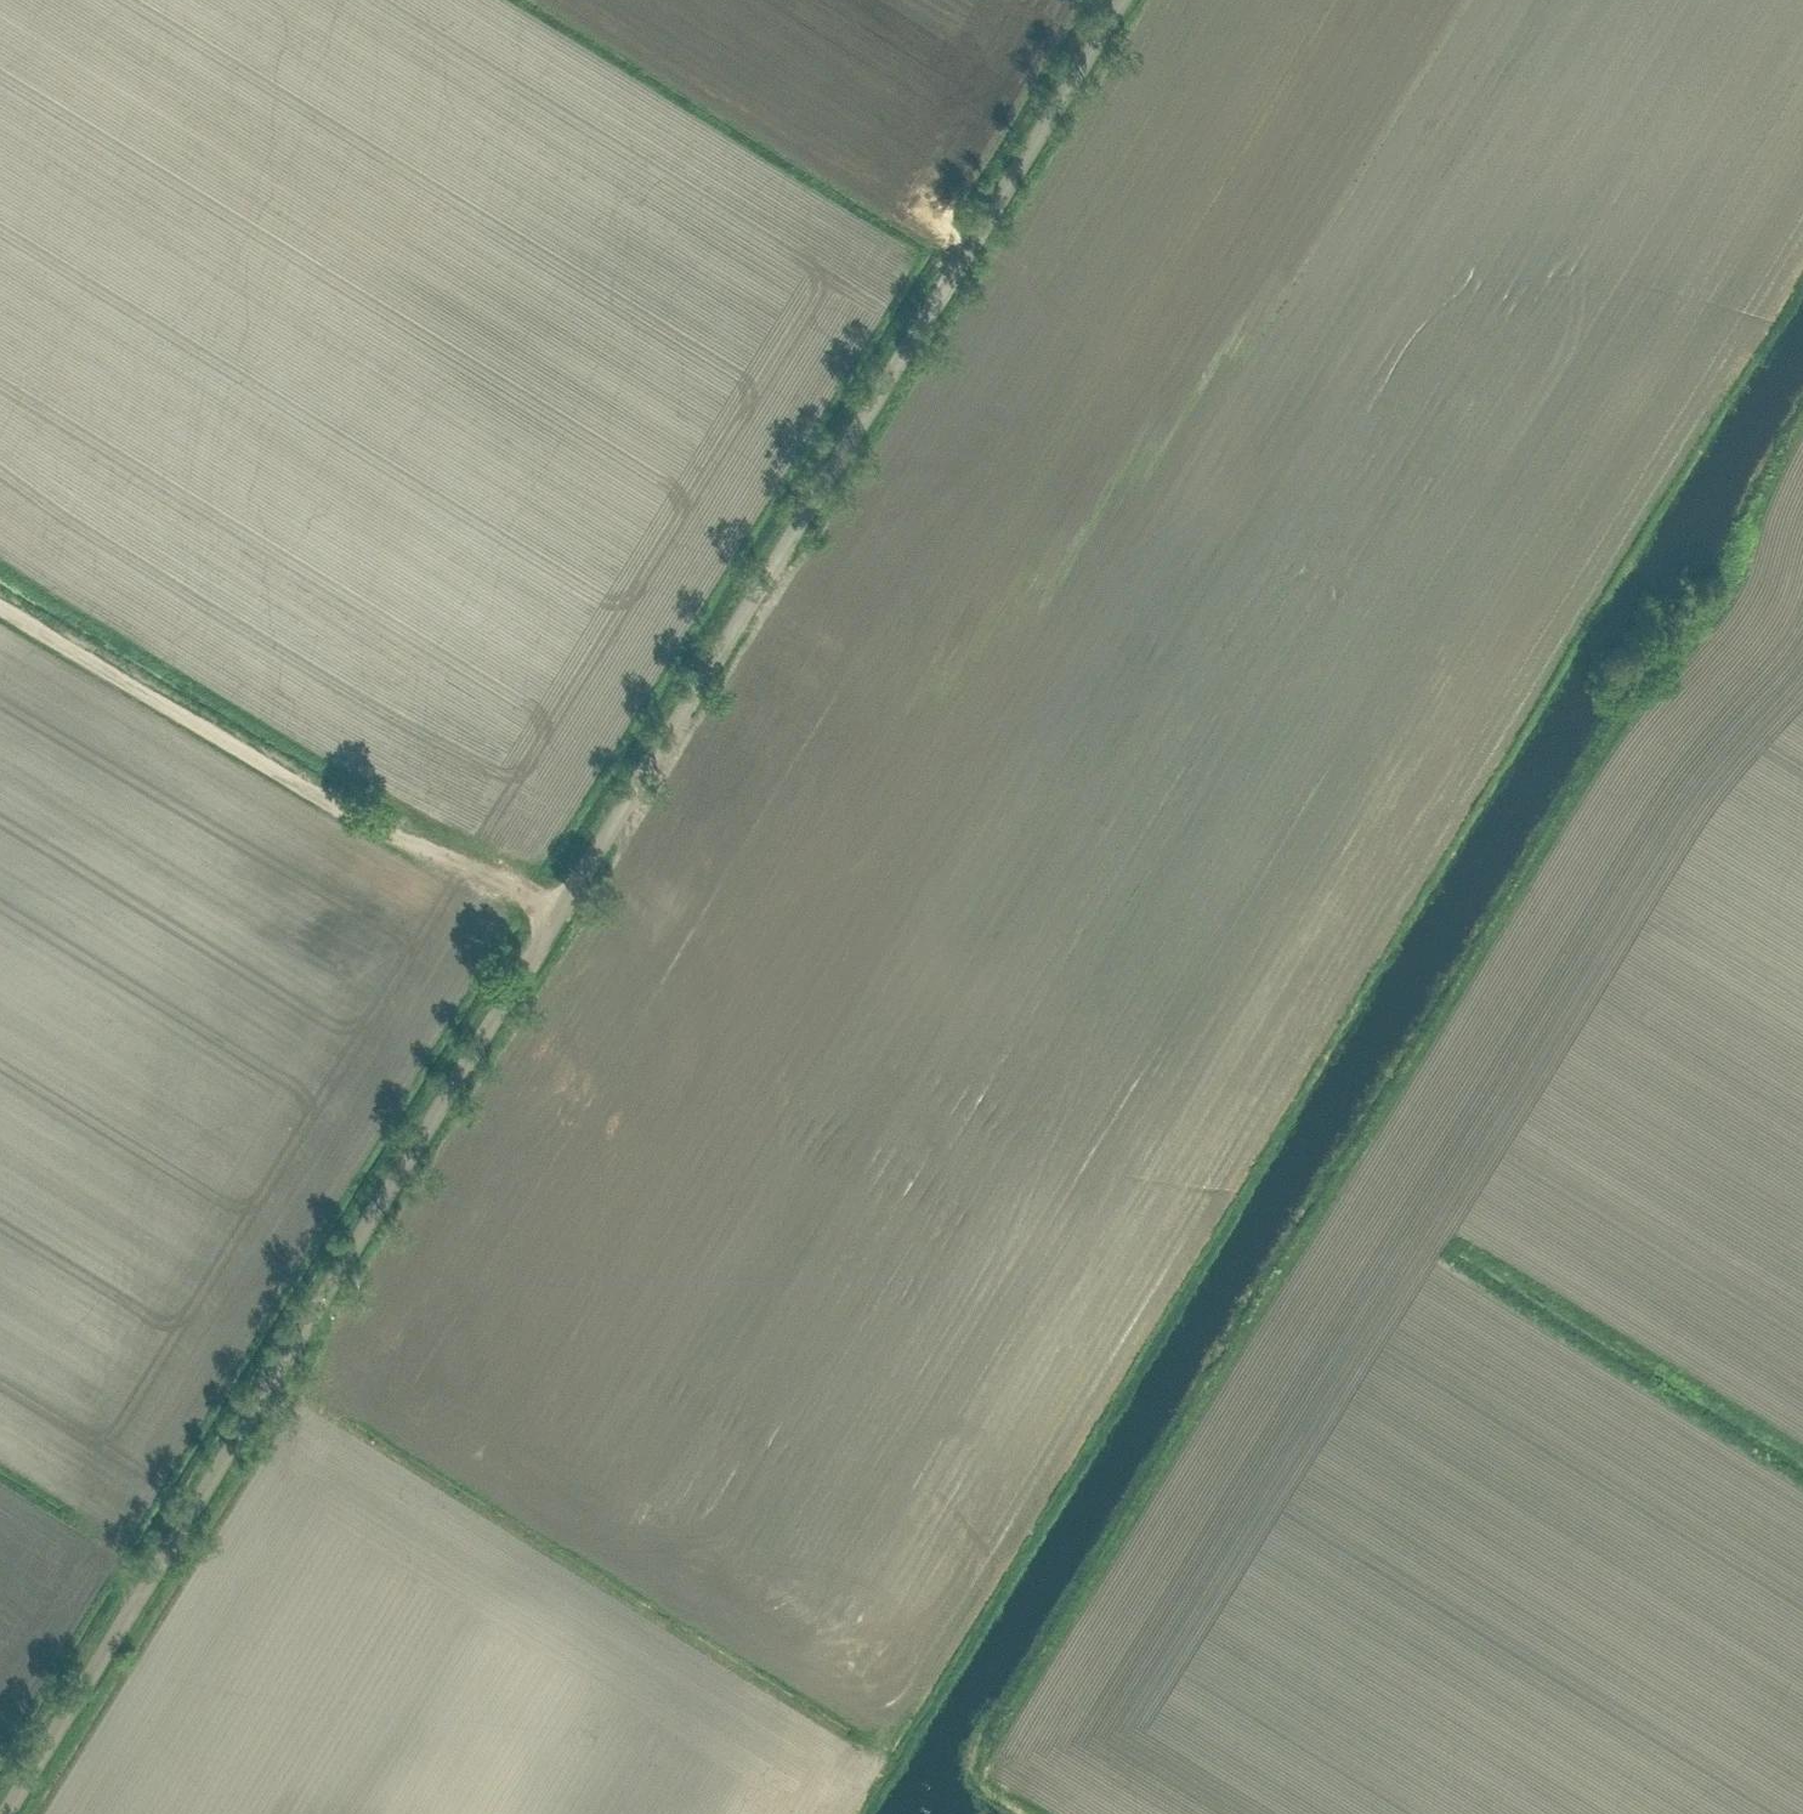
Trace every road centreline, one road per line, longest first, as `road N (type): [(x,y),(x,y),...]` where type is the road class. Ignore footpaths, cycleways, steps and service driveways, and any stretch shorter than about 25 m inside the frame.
road 1 (unclassified): [(3,1813),(1120,0)]
road 2 (track): [(0,597),(554,918)]

